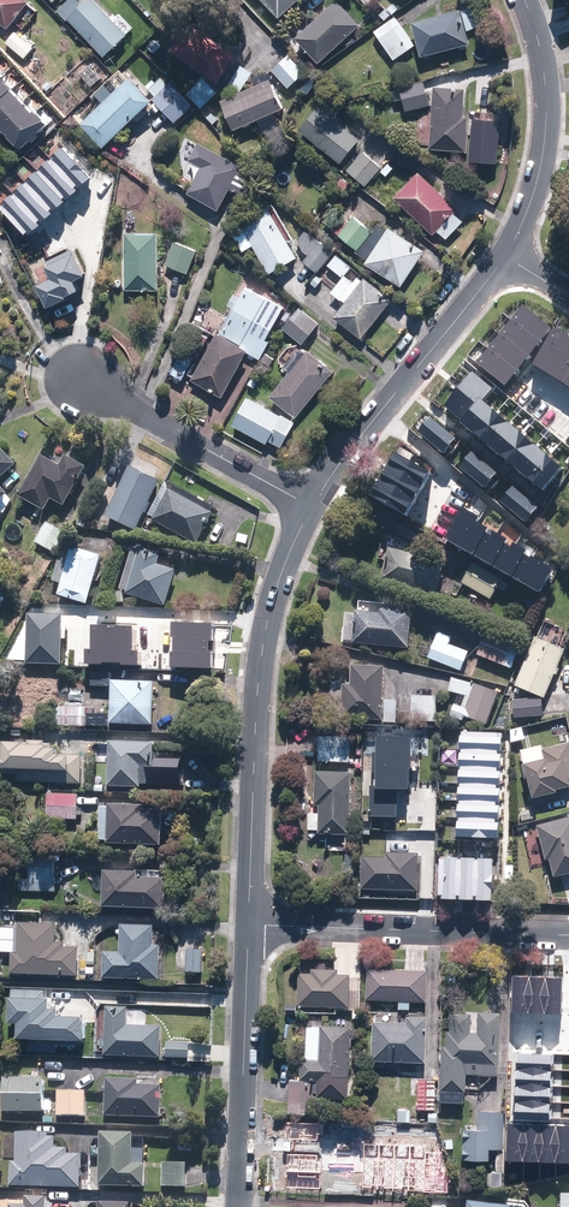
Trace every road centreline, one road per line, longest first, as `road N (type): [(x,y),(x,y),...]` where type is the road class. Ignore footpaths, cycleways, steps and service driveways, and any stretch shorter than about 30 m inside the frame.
road 1 (residential): [(248,924),(263,648),(278,584),(311,507)]
road 2 (residential): [(248,924),(568,935)]
road 3 (residential): [(311,507),(504,256)]
road 4 (residential): [(239,1206),(248,924)]
road 5 (residential): [(504,256),(539,176),(547,120),(543,57),(525,0)]
road 6 (residential): [(80,381),(311,507)]

